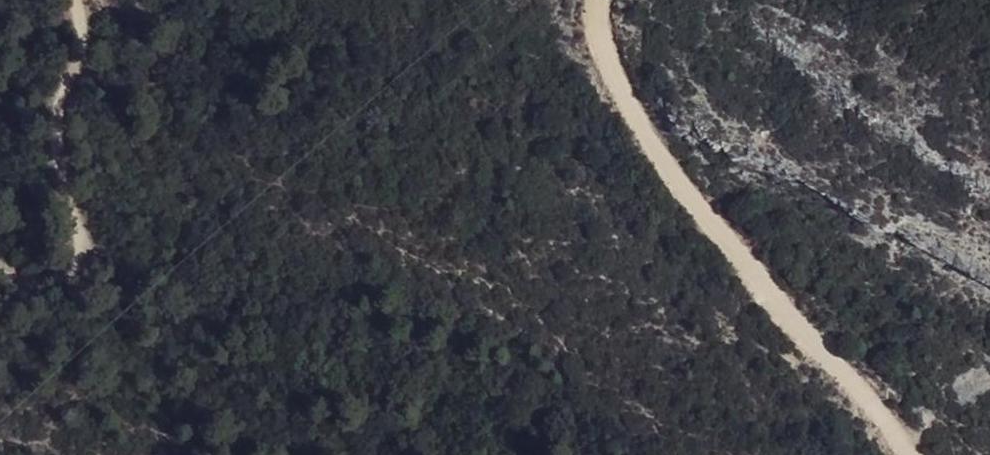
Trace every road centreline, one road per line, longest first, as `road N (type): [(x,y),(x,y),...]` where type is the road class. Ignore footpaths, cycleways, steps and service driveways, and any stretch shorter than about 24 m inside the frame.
road 1 (track): [(611,0),(611,54),(638,121),(739,257),(909,454)]
road 2 (track): [(0,264),(45,280),(73,271),(76,216),(55,148),(80,41),(75,0)]

